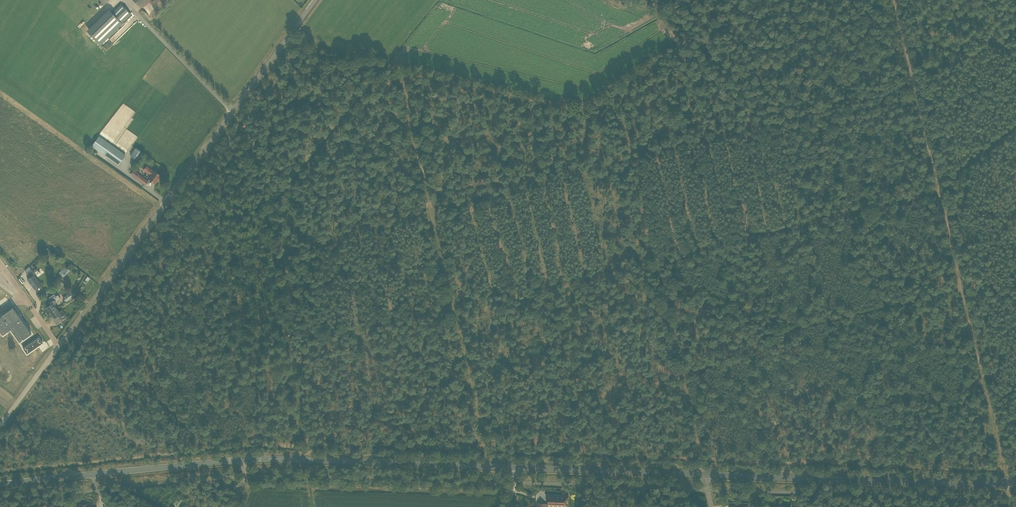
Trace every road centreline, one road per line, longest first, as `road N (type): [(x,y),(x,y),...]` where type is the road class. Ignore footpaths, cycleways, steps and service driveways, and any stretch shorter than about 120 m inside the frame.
road 1 (unclassified): [(59,346),(317,0)]
road 2 (tertiary): [(706,476),(1015,483)]
road 3 (tertiary): [(246,460),(516,468)]
road 4 (tertiary): [(0,483),(246,460)]
road 5 (tertiary): [(516,468),(706,476)]

